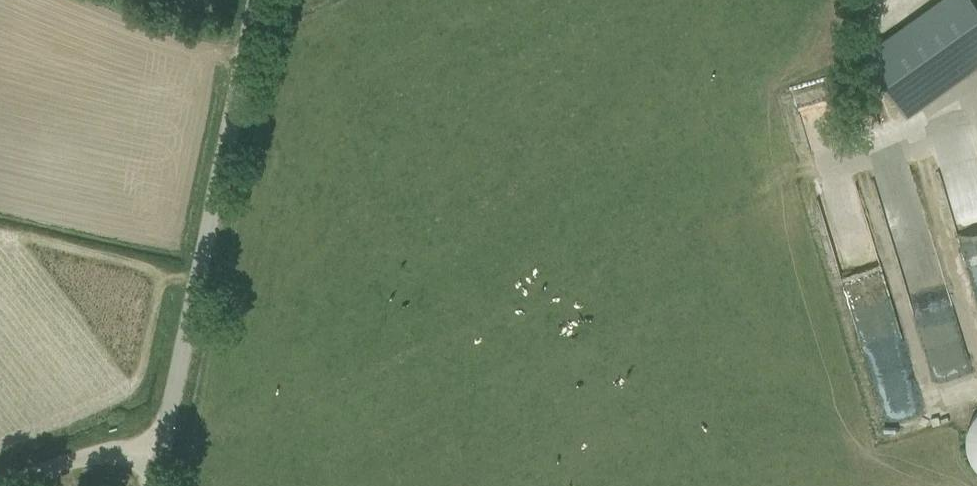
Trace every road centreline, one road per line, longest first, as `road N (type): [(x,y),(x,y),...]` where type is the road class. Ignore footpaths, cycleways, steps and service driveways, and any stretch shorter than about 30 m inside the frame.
road 1 (unclassified): [(155,457),(254,0)]
road 2 (unclassified): [(11,485),(106,455),(155,457)]

